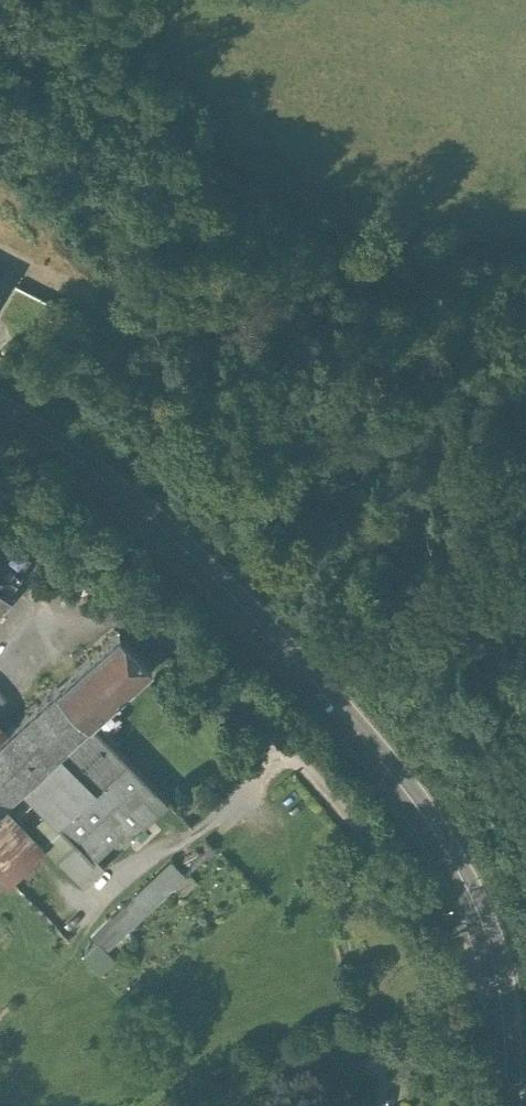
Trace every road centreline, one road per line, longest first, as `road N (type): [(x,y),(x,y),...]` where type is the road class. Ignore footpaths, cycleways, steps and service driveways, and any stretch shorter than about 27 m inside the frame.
road 1 (secondary): [(0,423),(152,529),(277,647),(448,854),(480,915),(497,984),(505,1105)]

